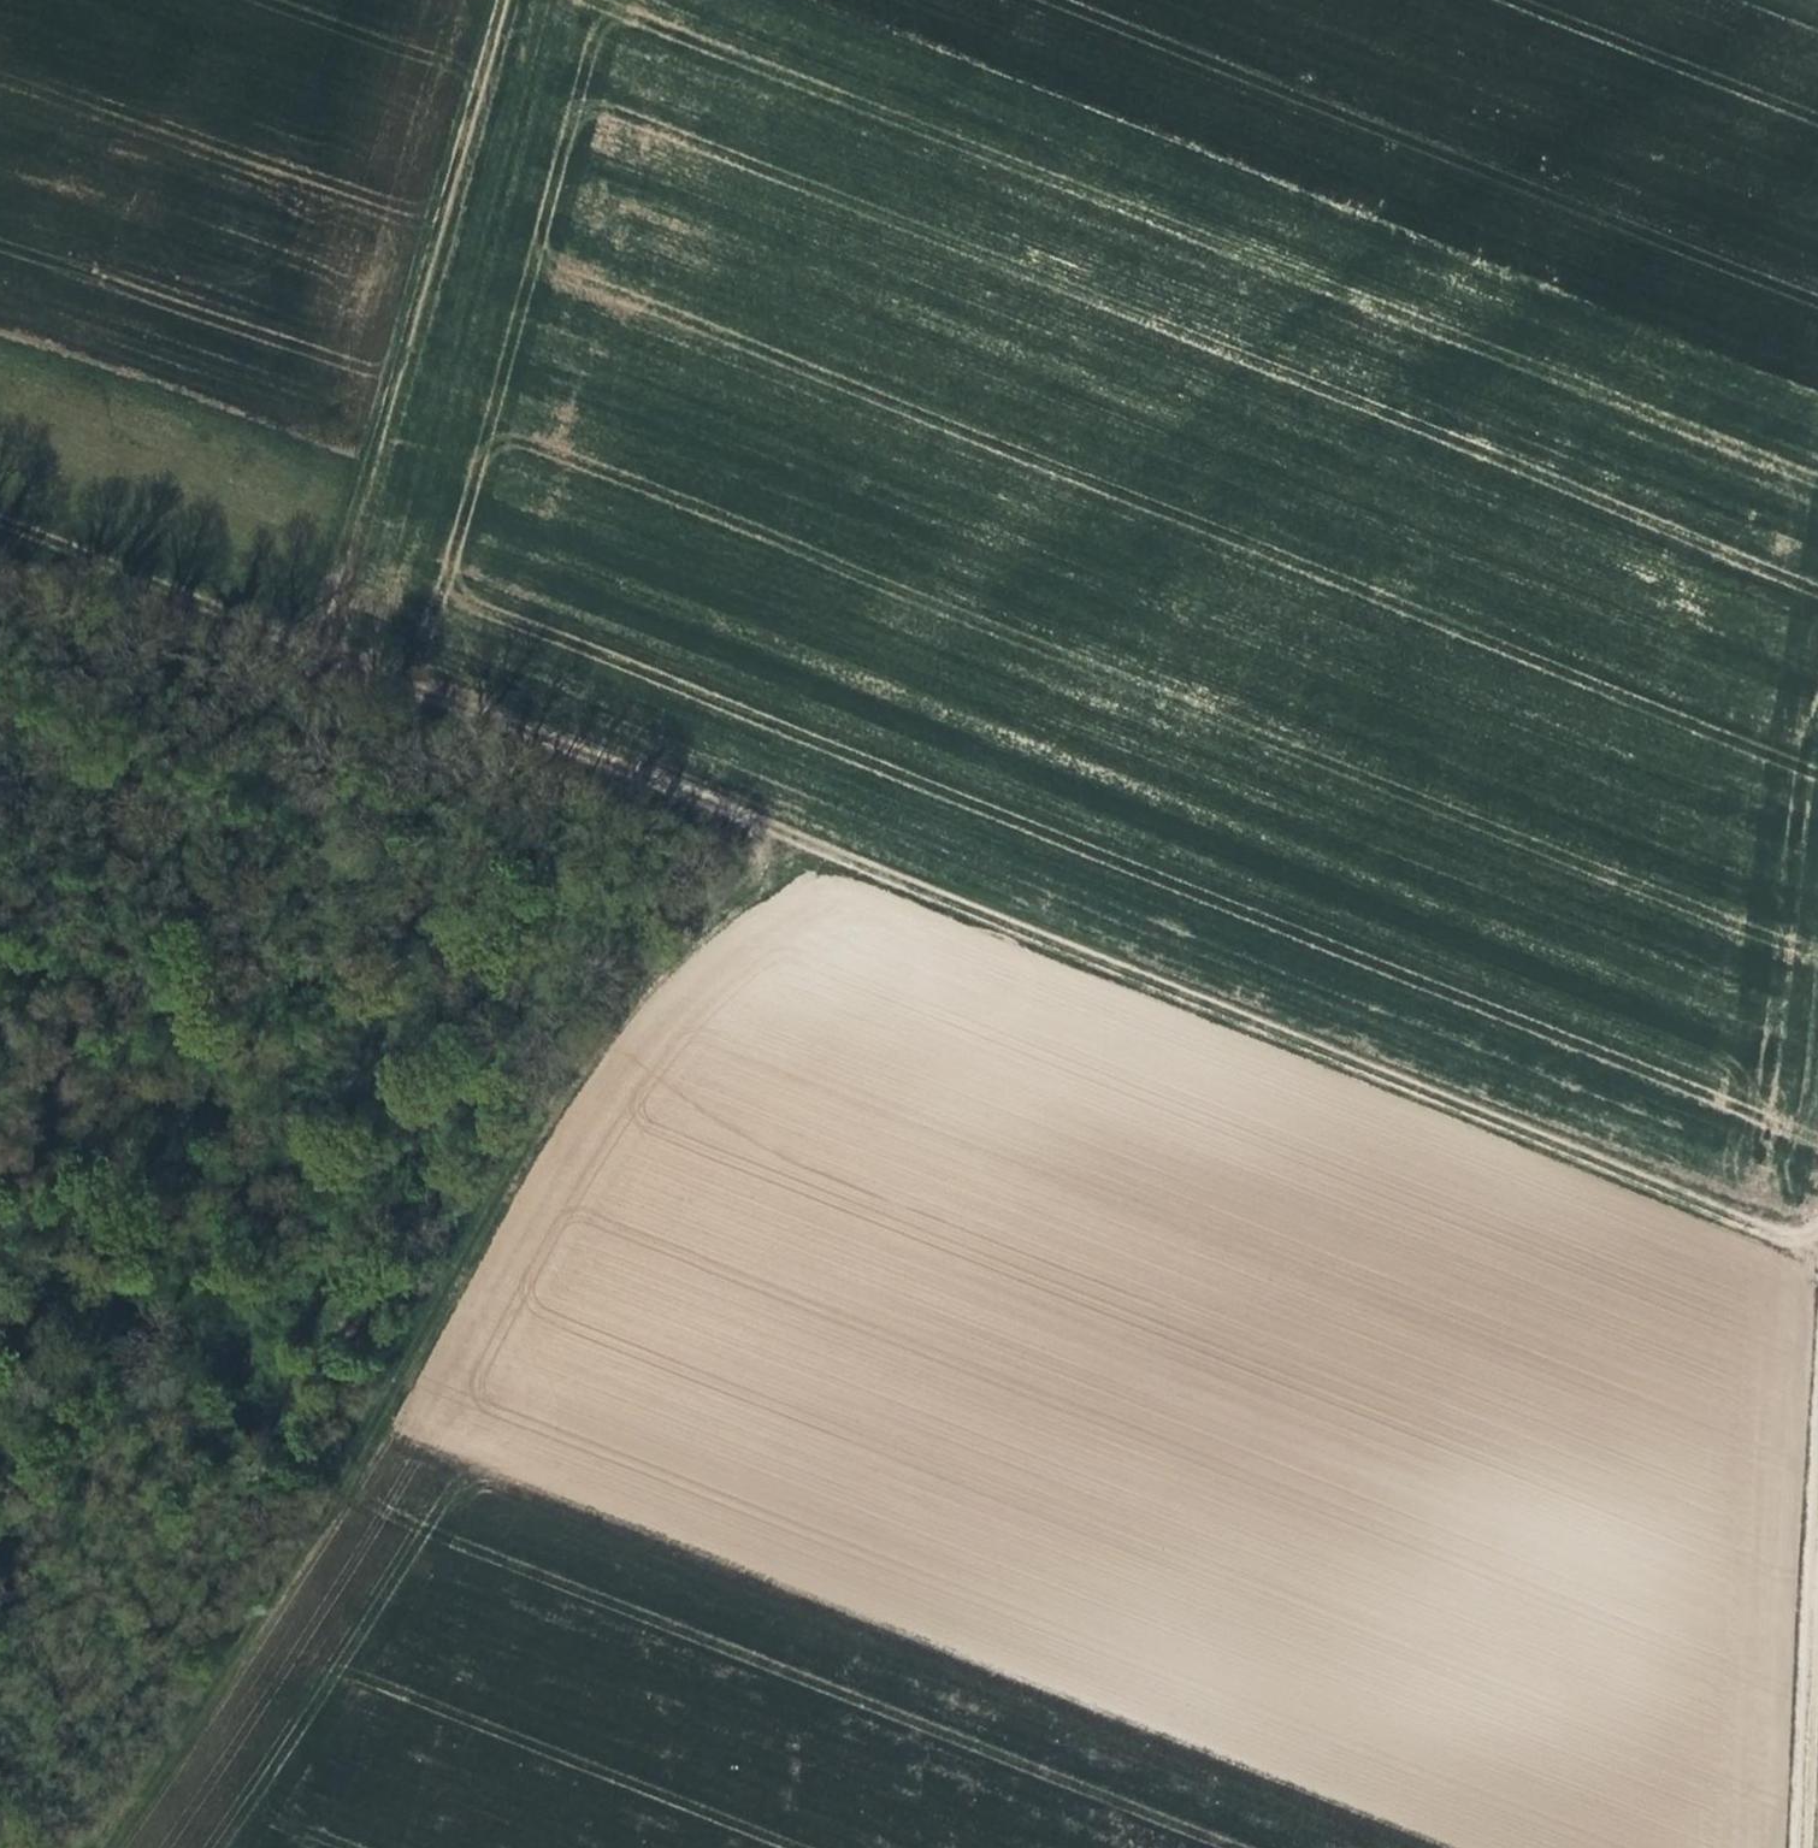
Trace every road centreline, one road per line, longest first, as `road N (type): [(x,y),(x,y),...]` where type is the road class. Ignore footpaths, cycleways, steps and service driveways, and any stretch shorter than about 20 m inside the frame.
road 1 (track): [(1817,1255),(324,649),(0,535)]
road 2 (track): [(505,0),(324,649)]
road 3 (track): [(1817,1498),(1805,1847)]

